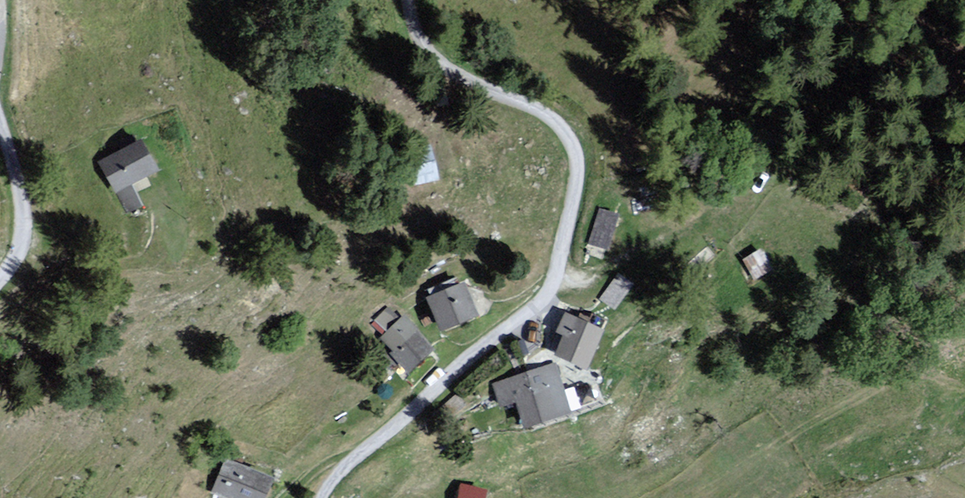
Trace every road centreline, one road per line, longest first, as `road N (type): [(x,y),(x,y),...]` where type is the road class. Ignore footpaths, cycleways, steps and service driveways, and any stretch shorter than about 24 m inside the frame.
road 1 (unclassified): [(408,0),(419,41),(440,65),(556,122),(579,168),(544,298),(340,468),(320,497)]
road 2 (unclassified): [(0,283),(20,257),(22,197),(0,107)]

